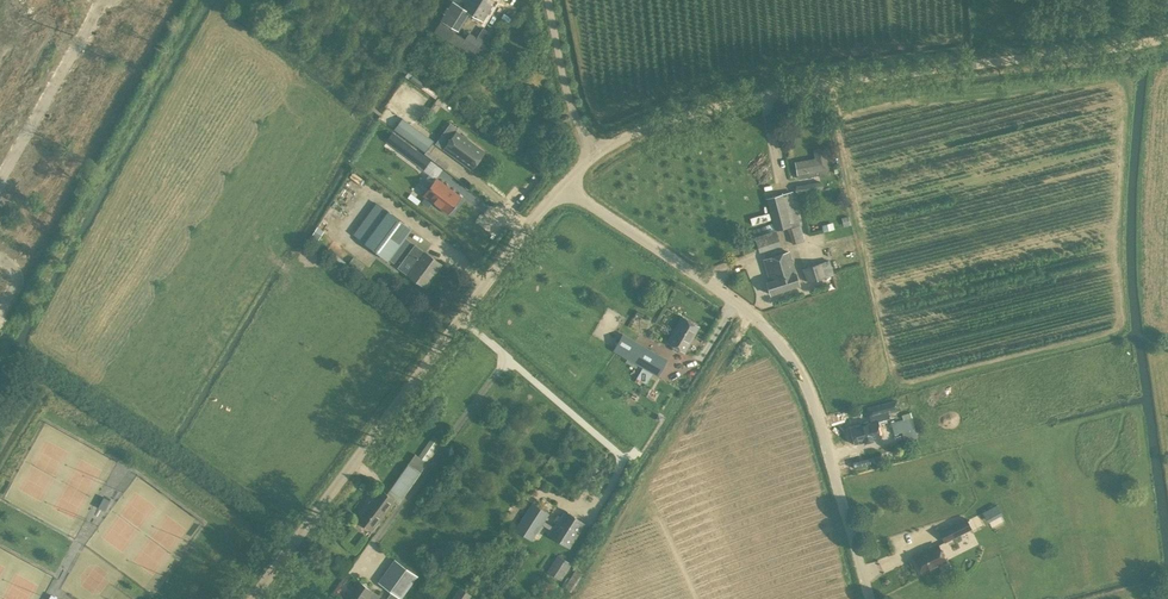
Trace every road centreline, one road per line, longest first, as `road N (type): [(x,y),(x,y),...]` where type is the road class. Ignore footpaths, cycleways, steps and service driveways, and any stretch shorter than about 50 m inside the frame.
road 1 (unclassified): [(1167,42),(789,90),(672,120),(595,150)]
road 2 (unclassified): [(870,598),(826,442),(787,348),(738,302),(565,185)]
road 3 (unclassified): [(251,598),(524,228),(565,185)]
road 4 (residential): [(0,182),(99,0)]
road 5 (unclassified): [(595,150),(570,102),(550,0)]

